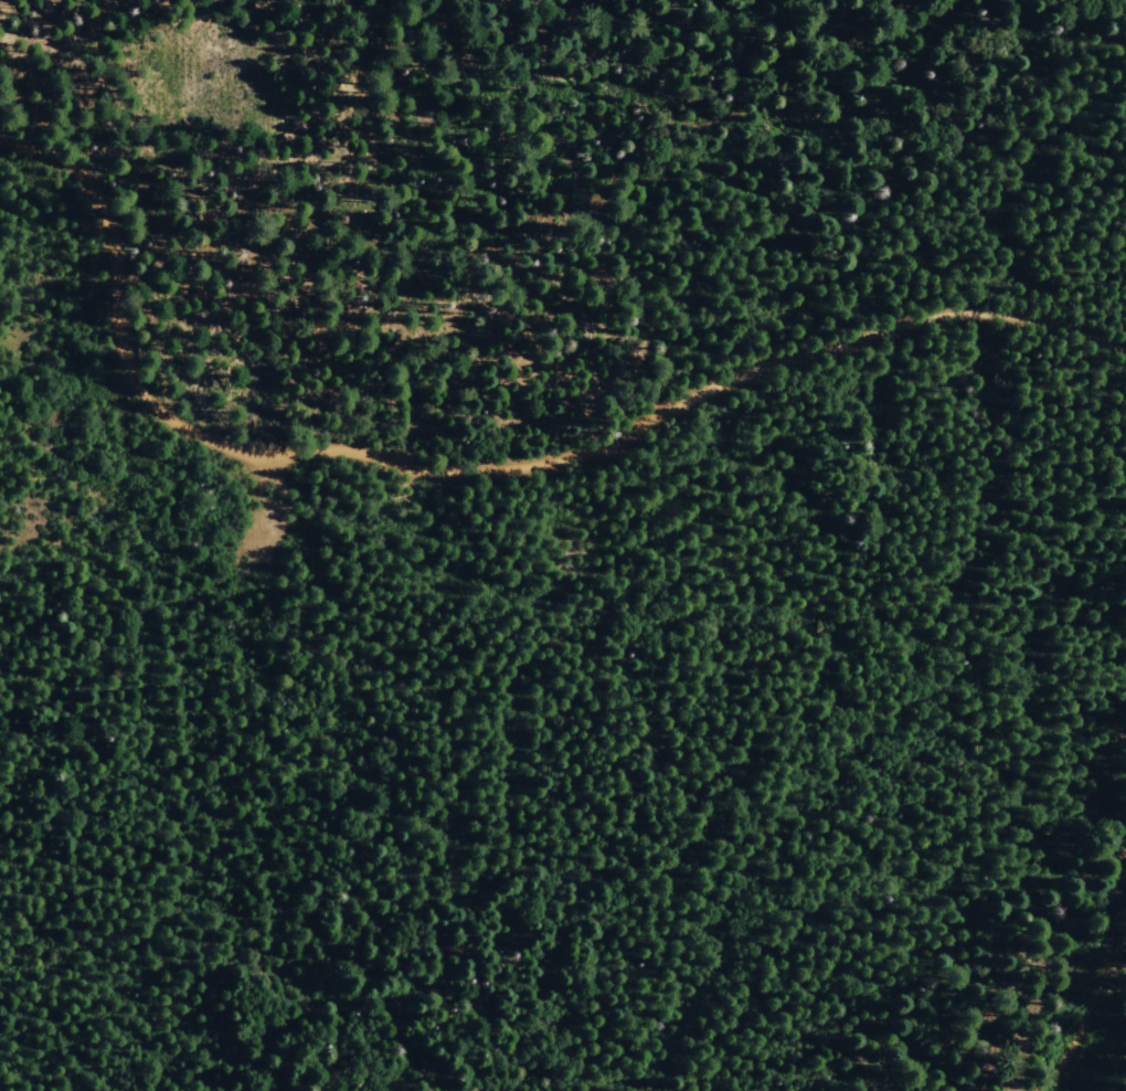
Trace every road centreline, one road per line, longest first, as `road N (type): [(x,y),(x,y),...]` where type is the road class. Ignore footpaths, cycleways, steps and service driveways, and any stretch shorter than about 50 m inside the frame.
road 1 (residential): [(0,142),(65,163),(88,189),(105,216),(118,341),(134,382),(161,414),(243,456),(331,454),(442,476),(512,468),(618,436),(779,357),(922,319),(978,317),(1125,359)]
road 2 (track): [(958,1090),(986,1076),(1034,1009),(1125,737)]

